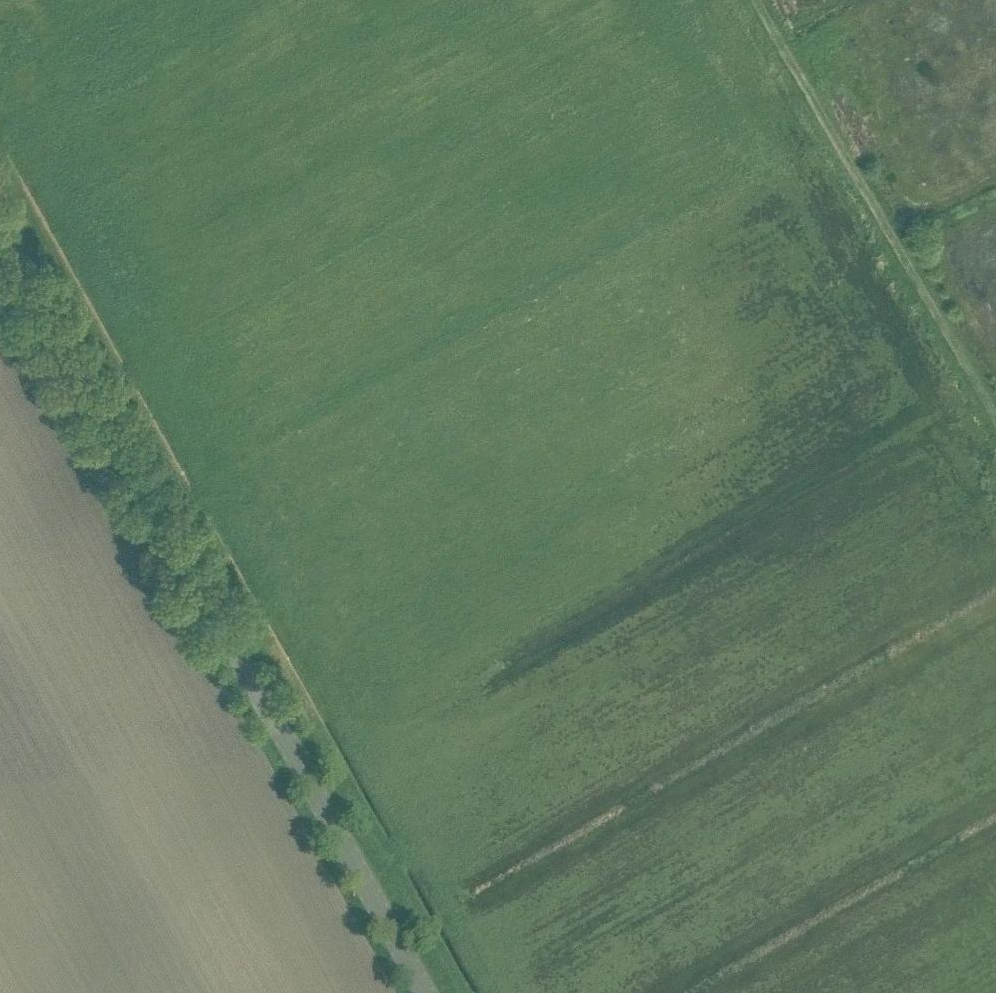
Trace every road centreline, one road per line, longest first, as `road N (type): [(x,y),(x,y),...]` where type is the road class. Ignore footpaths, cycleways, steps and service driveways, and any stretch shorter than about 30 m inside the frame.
road 1 (tertiary): [(421,992),(0,224)]
road 2 (track): [(754,0),(995,419)]

